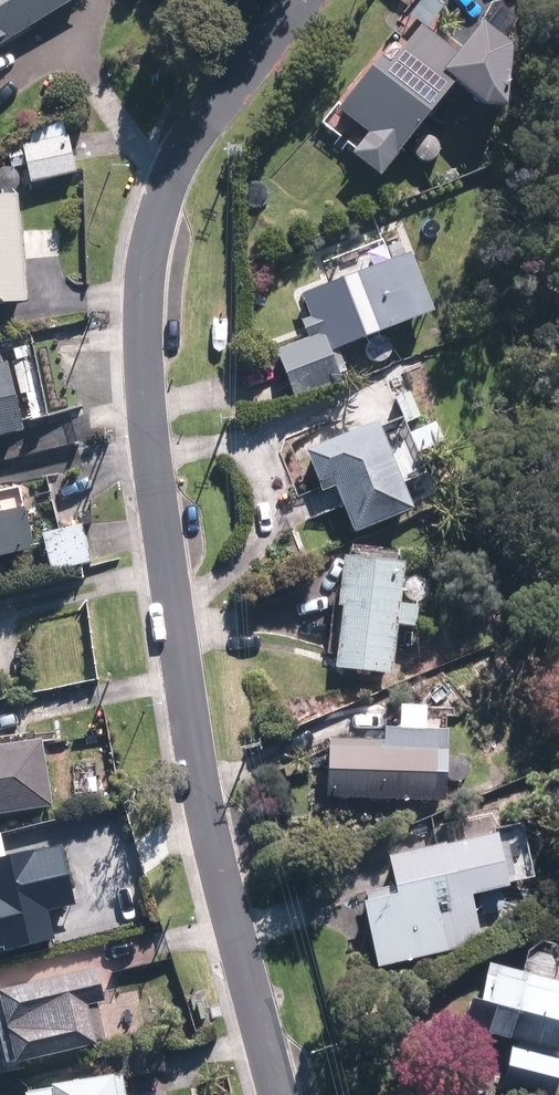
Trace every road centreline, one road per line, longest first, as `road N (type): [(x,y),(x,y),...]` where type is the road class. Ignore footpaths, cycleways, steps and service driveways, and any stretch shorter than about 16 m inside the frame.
road 1 (residential): [(296,0),(228,77),(184,154),(155,227),(147,320),(148,405),(190,703),(226,907),(277,1094)]

